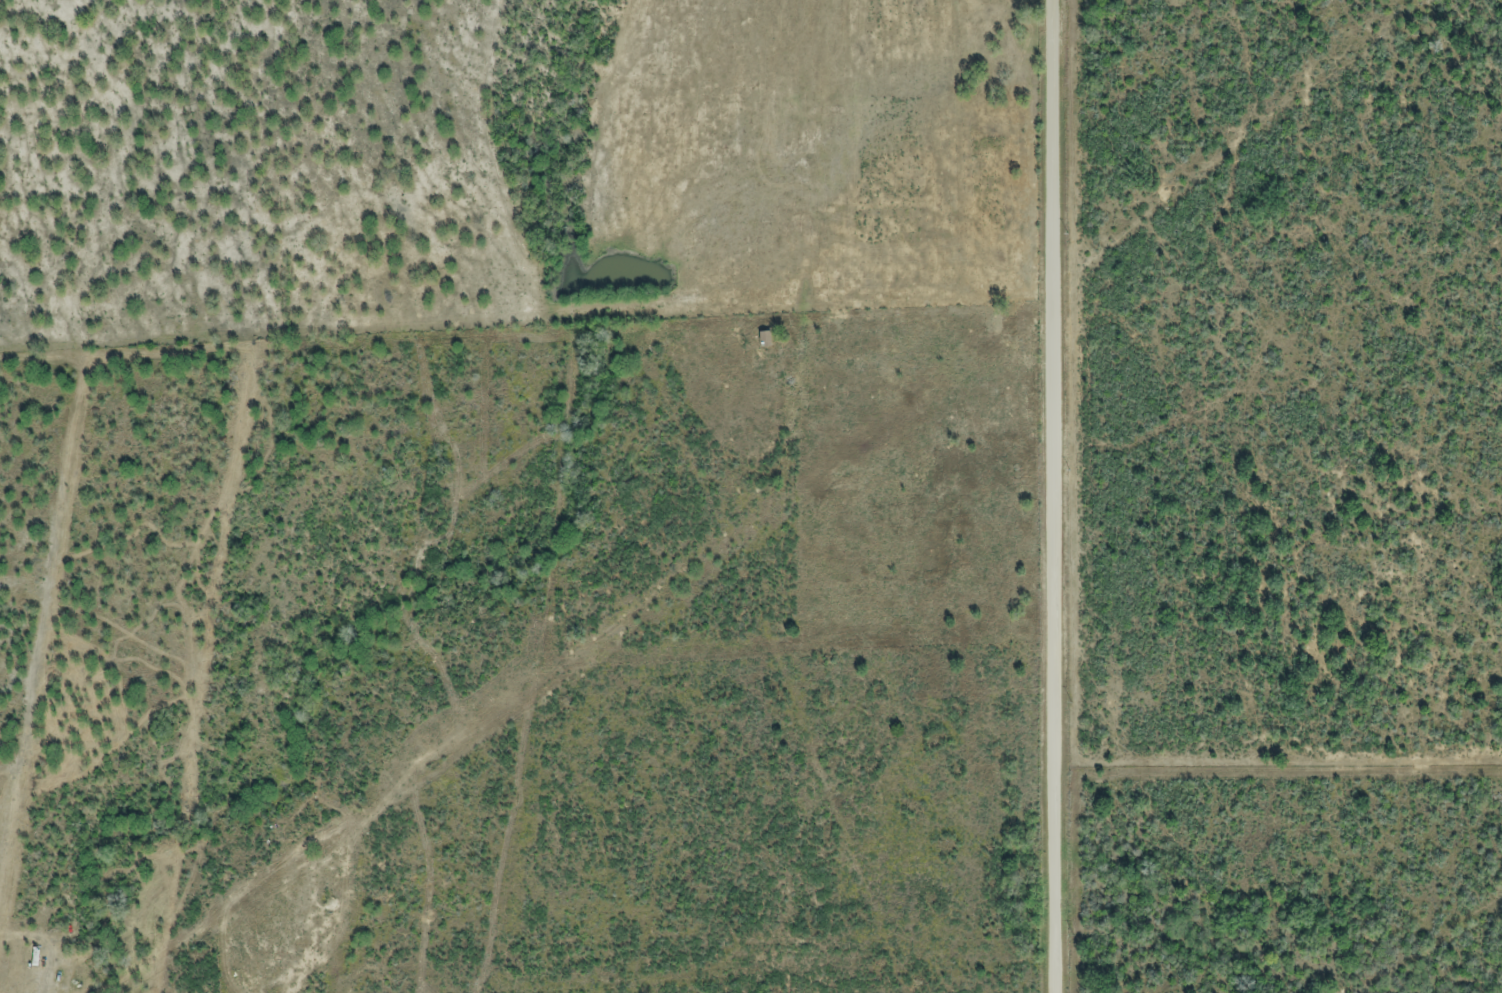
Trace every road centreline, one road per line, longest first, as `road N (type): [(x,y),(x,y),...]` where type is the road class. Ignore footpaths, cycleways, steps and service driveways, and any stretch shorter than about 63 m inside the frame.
road 1 (residential): [(1057,992),(1059,0)]

